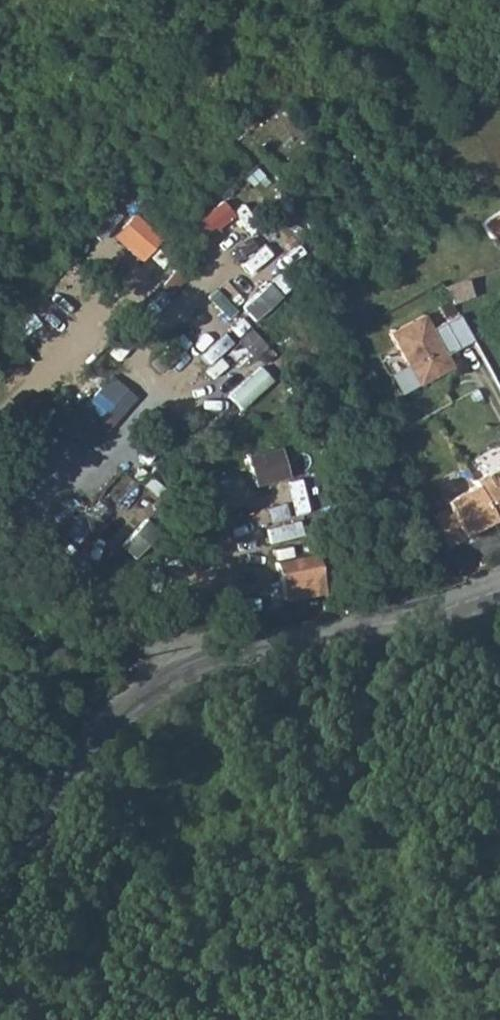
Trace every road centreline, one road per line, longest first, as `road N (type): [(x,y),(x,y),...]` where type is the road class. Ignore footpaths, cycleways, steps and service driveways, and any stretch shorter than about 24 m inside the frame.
road 1 (residential): [(0,881),(87,733),(164,665),(270,637),(428,613),(499,584)]
road 2 (track): [(164,665),(0,517)]

